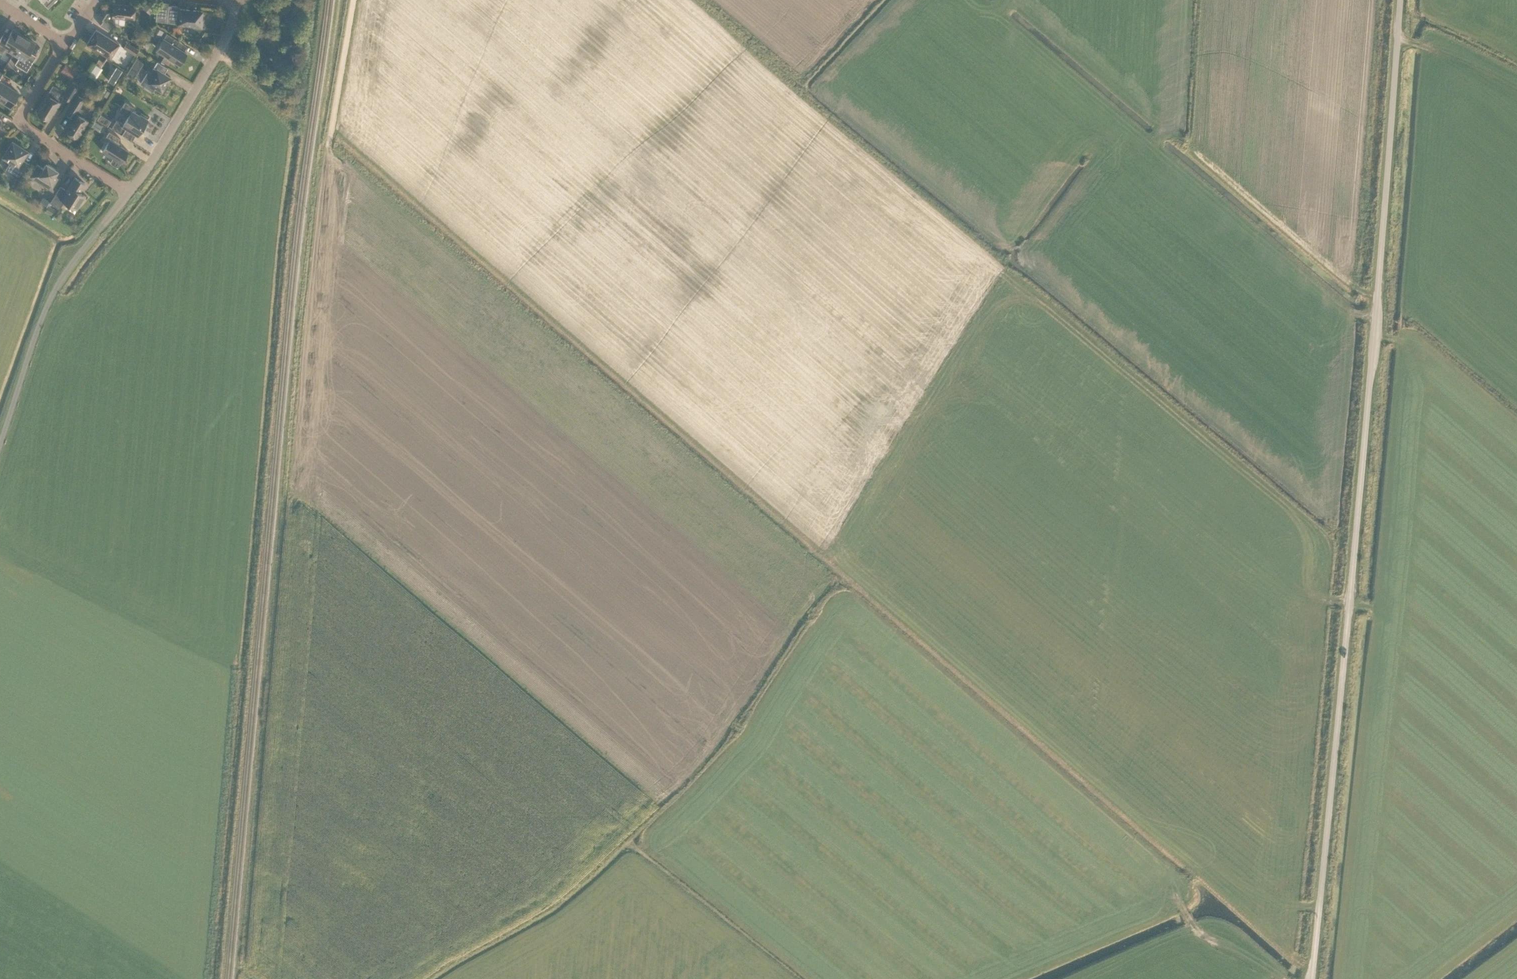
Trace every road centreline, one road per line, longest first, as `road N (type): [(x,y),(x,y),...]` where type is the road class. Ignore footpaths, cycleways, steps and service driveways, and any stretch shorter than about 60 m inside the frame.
road 1 (unclassified): [(1312,978),(1400,0)]
road 2 (residential): [(129,190),(20,125),(66,43)]
road 3 (residential): [(129,190),(230,32),(234,1)]
road 4 (track): [(328,146),(353,0)]

